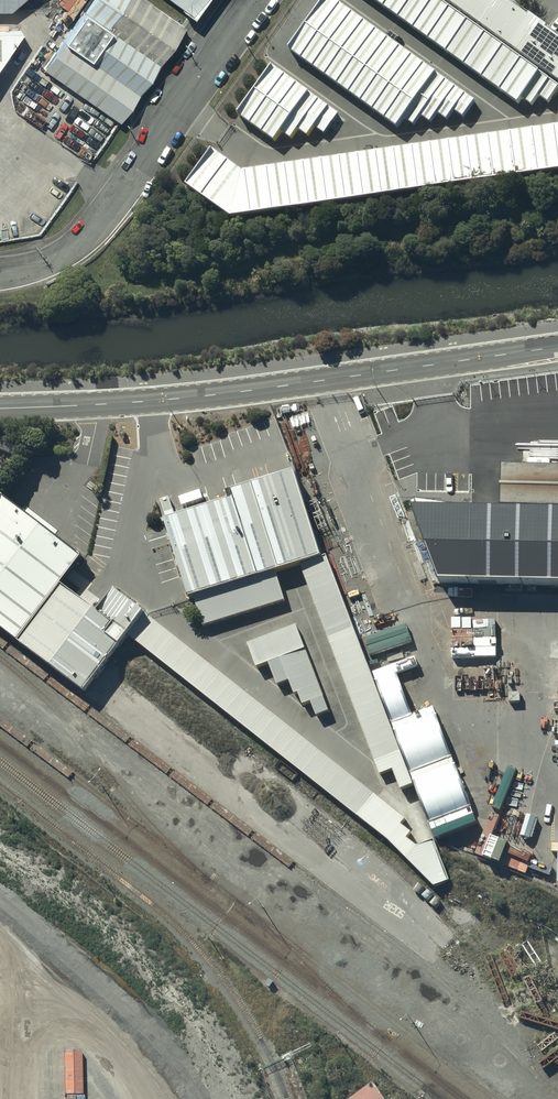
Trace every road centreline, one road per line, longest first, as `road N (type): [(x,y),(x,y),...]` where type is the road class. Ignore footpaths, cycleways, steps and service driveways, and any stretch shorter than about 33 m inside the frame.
road 1 (tertiary): [(0,408),(227,393),(557,347)]
road 2 (unclassified): [(0,277),(31,271),(84,238),(258,0)]

